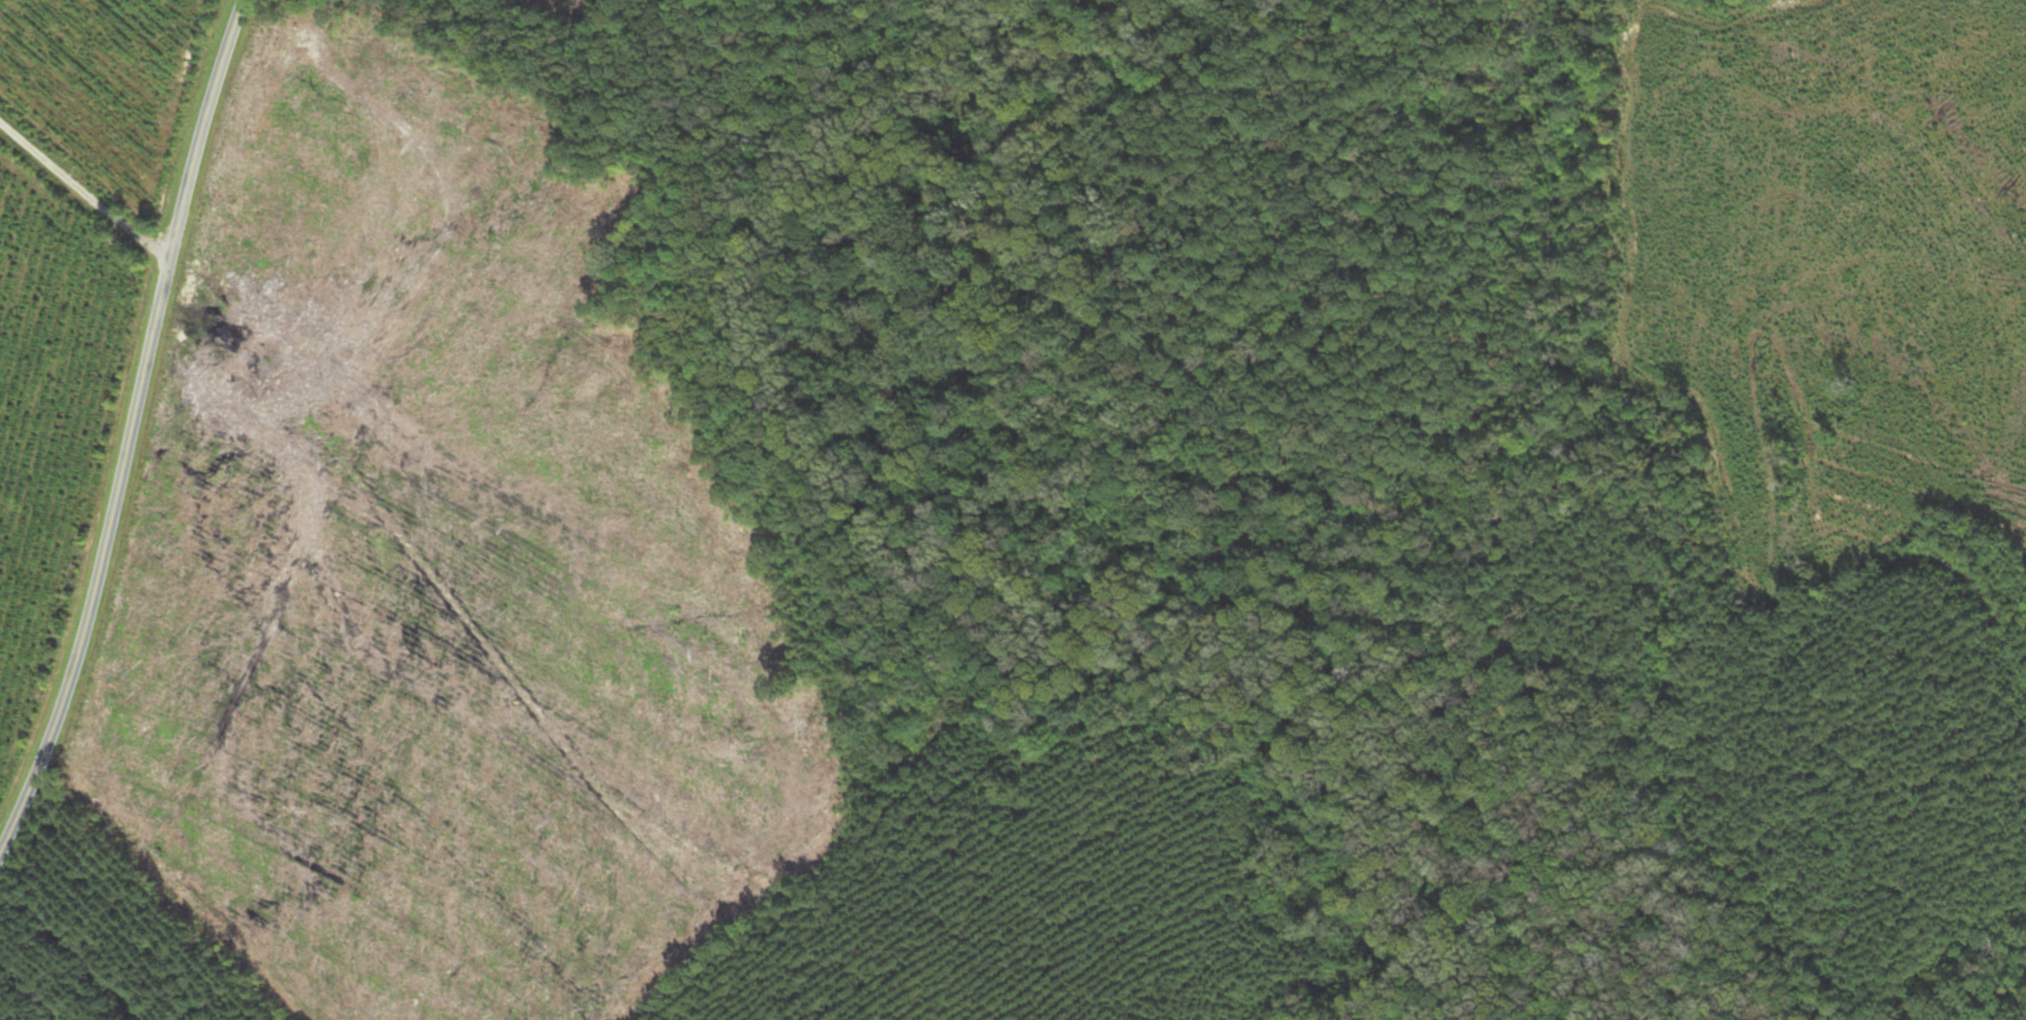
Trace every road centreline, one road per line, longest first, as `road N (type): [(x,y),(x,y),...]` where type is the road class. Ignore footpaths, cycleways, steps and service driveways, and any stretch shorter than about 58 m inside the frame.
road 1 (tertiary): [(0,851),(78,656),(187,185),(242,0)]

